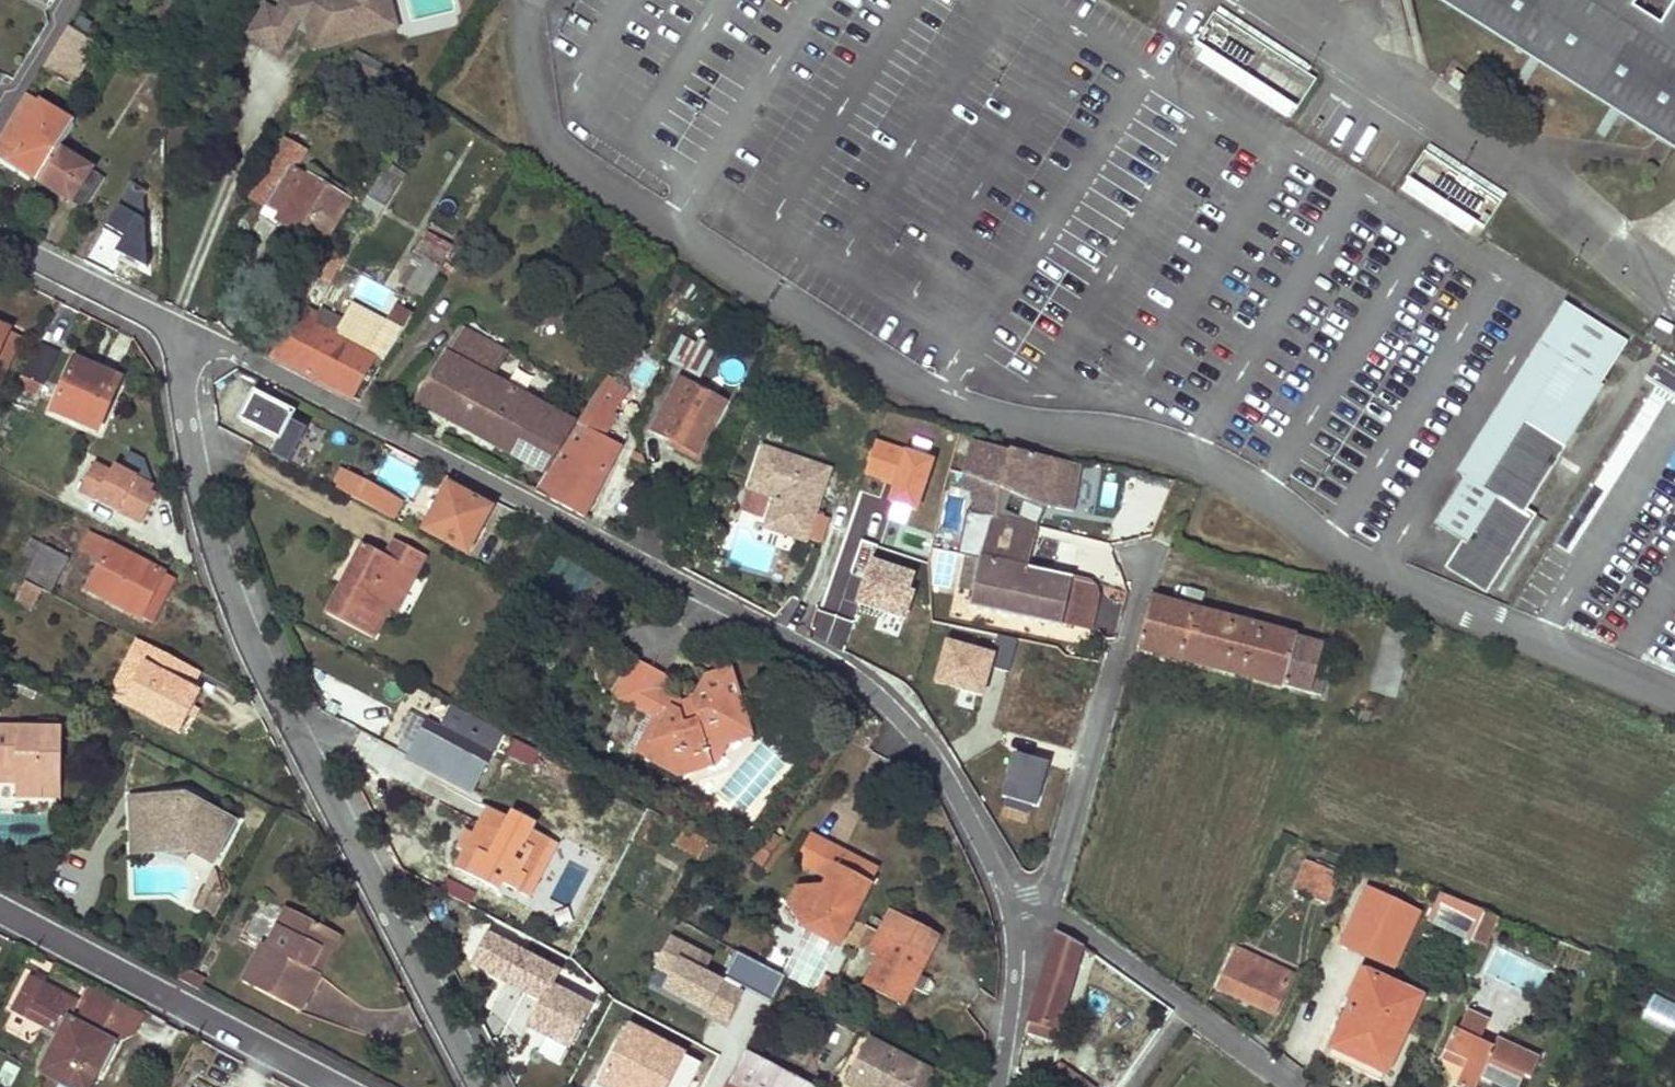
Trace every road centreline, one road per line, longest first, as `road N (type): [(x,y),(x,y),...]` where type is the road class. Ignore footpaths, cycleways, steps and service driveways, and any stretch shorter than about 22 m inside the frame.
road 1 (residential): [(1008,902),(936,758),(861,675),(806,637),(238,353),(178,332)]
road 2 (residential): [(178,332),(196,482),(225,581),(266,677),(481,1086)]
road 3 (residential): [(338,1086),(0,909)]
road 4 (residential): [(1042,897),(1150,558)]
road 5 (residential): [(1042,897),(1296,1086)]
road 6 (residential): [(178,332),(0,238)]
road 7 (residential): [(996,1086),(1015,940),(1008,902)]

